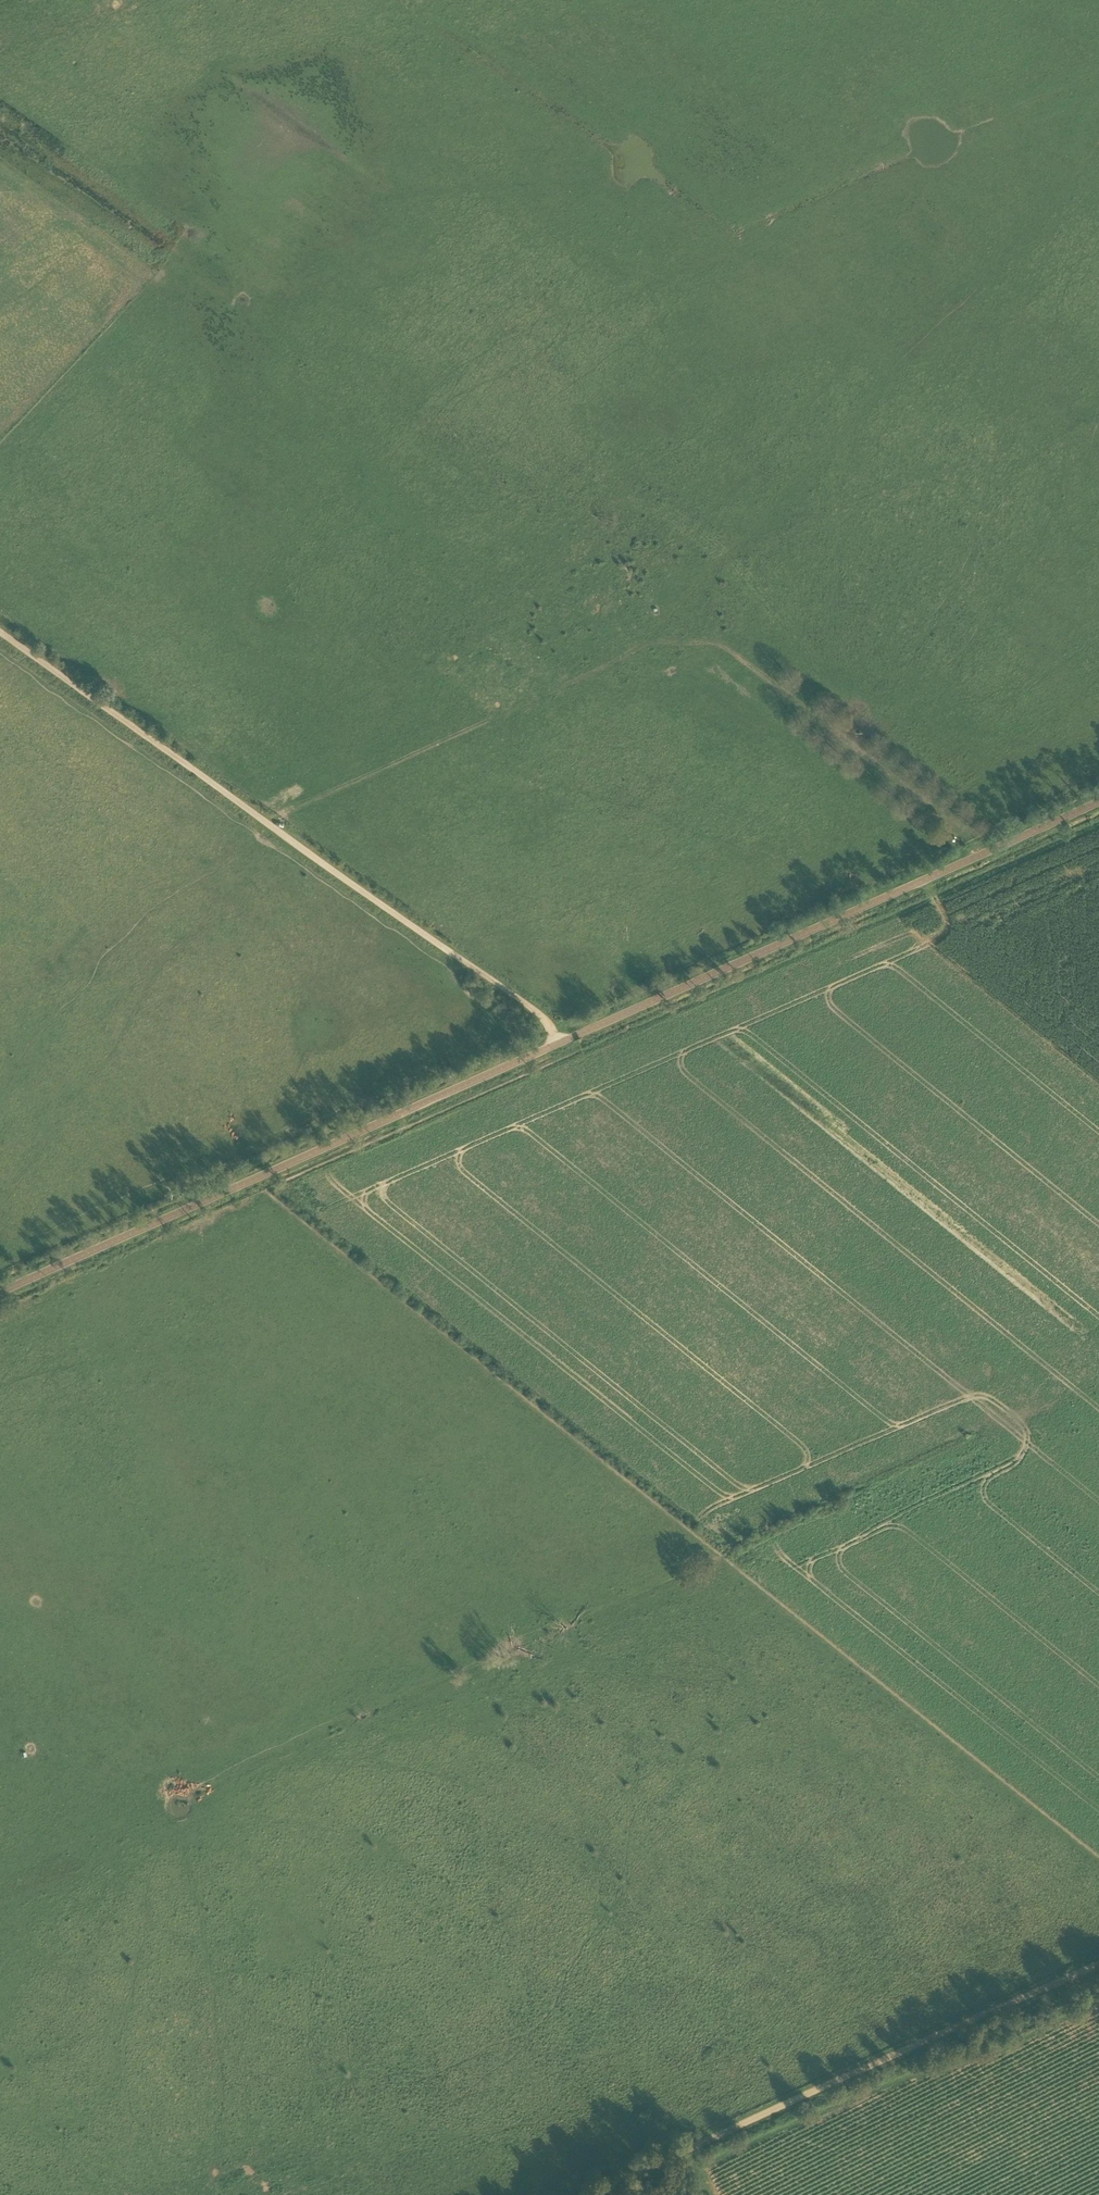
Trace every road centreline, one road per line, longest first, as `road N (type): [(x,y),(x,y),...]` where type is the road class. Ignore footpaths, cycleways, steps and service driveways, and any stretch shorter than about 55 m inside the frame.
road 1 (unclassified): [(0,1292),(1098,802)]
road 2 (track): [(562,1042),(539,1014),(0,633)]
road 3 (track): [(585,2194),(1098,1965)]

